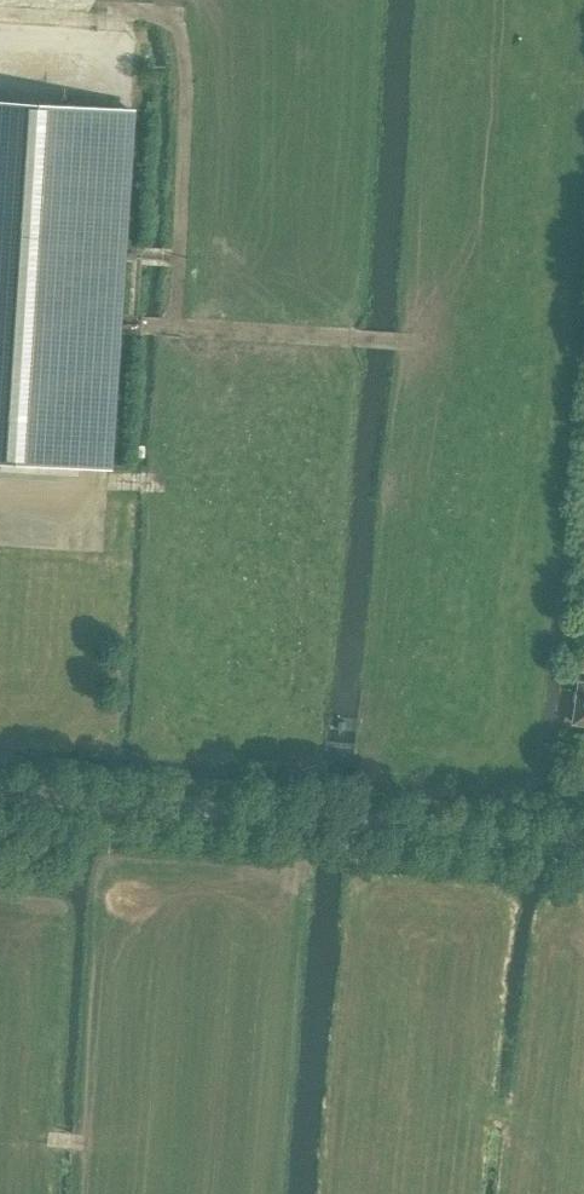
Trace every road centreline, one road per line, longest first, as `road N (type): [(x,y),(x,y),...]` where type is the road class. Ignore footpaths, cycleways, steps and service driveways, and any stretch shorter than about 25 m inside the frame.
road 1 (unclassified): [(583,844),(0,795)]

